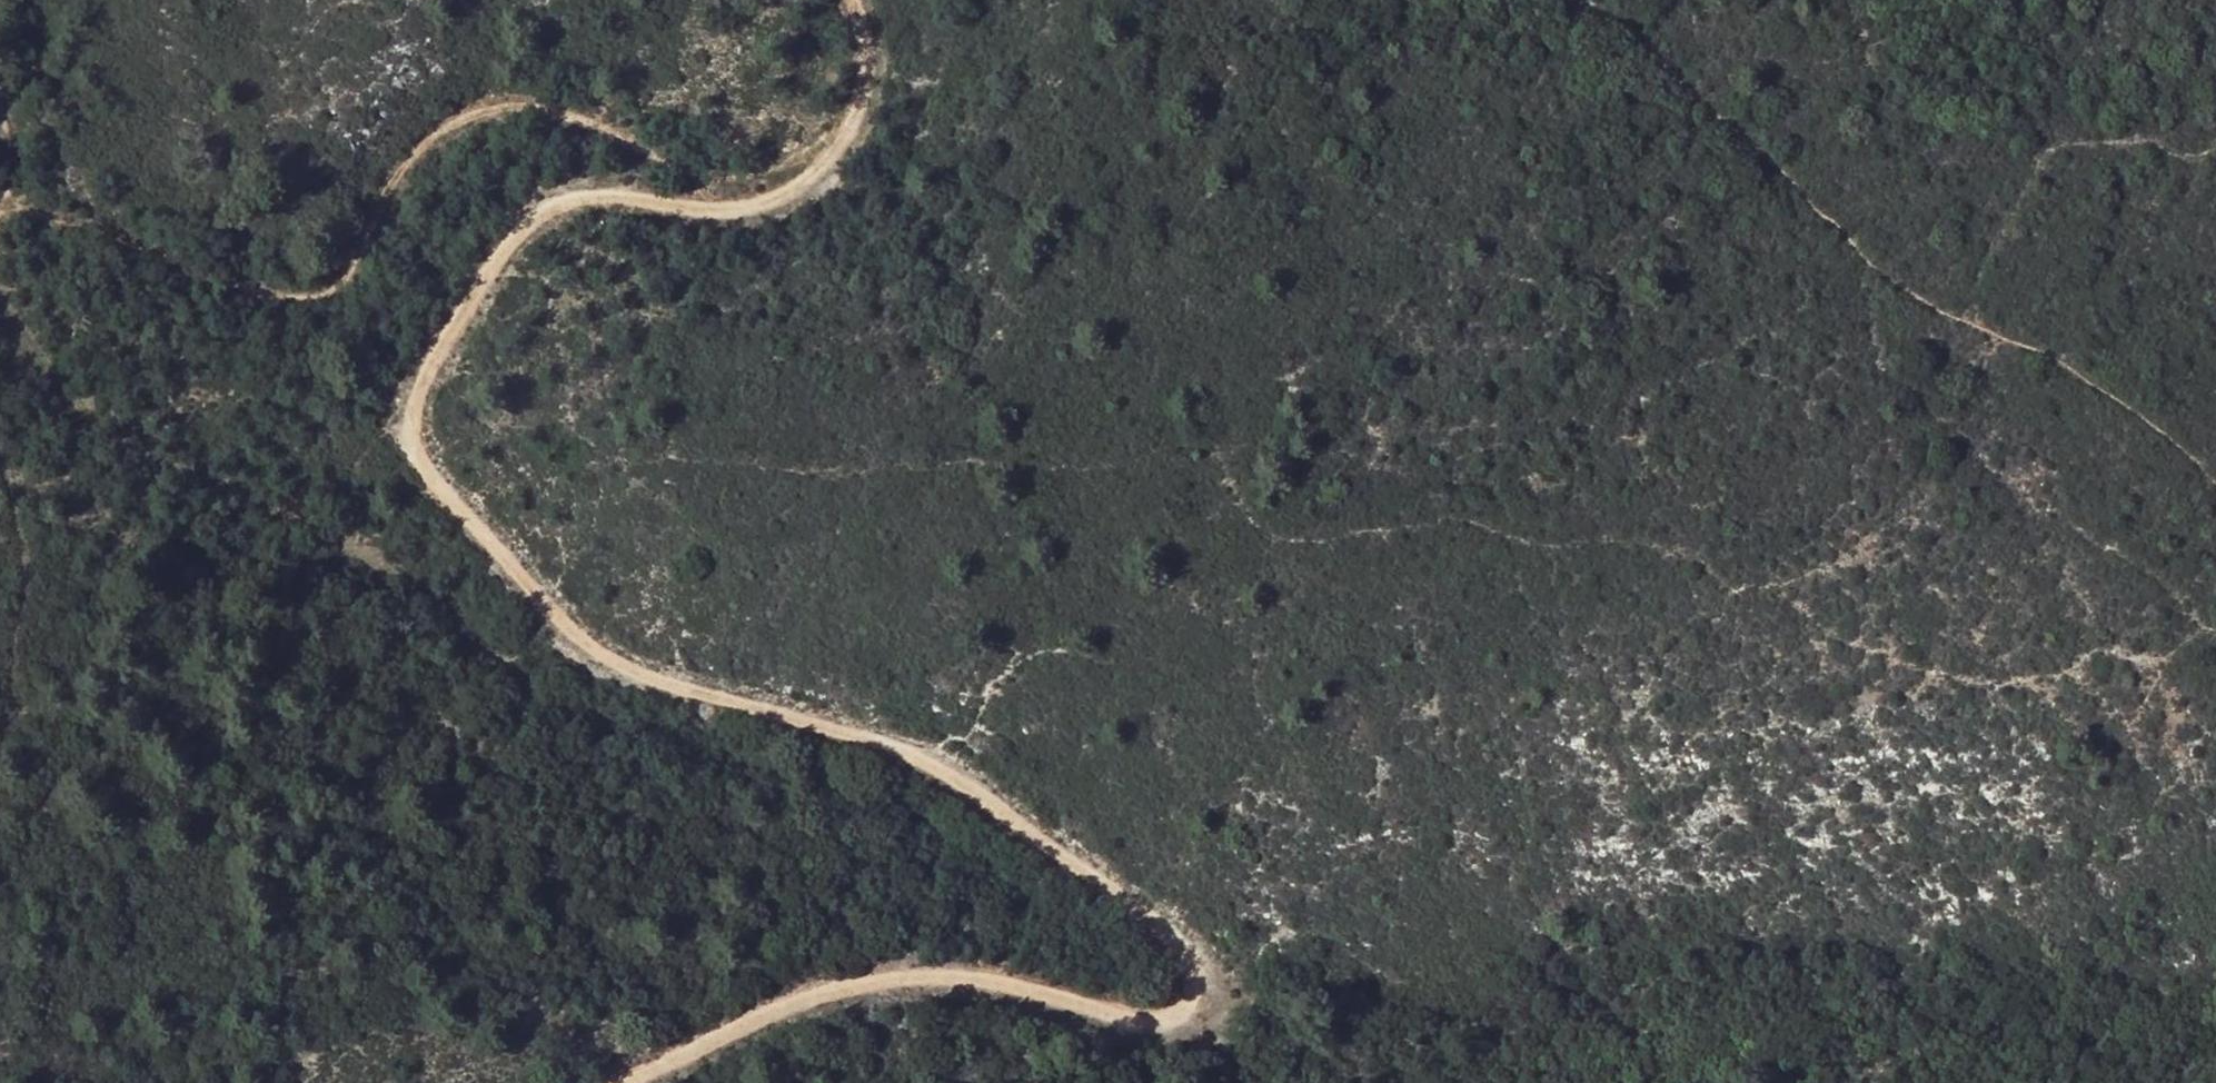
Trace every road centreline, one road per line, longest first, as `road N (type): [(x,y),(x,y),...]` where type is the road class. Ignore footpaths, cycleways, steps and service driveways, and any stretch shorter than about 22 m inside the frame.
road 1 (track): [(852,0),(864,124),(803,188),(576,201),(405,442),(576,639),(919,758),(1200,946),(1202,994),(1145,1030),(994,987),(849,987),(669,1082)]

